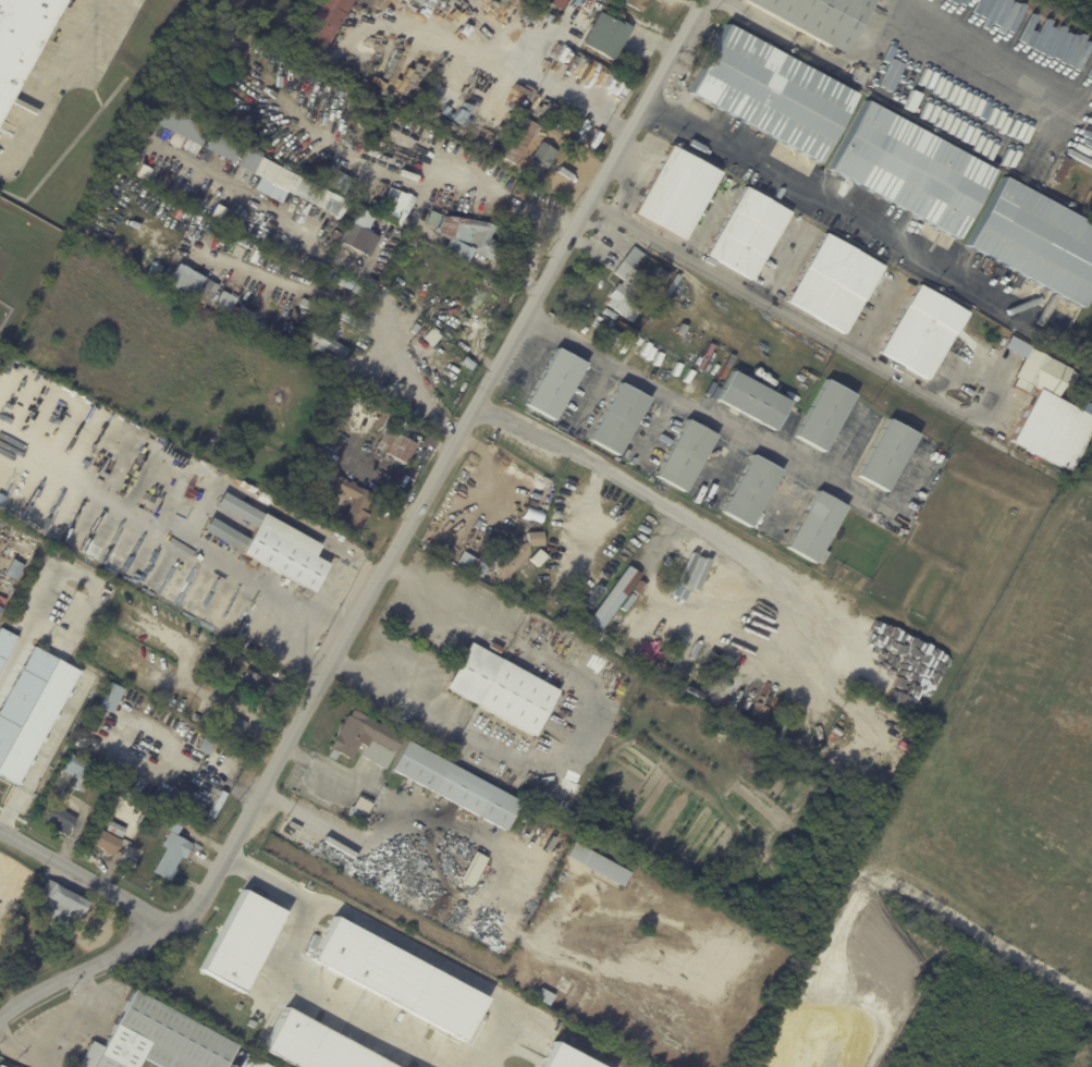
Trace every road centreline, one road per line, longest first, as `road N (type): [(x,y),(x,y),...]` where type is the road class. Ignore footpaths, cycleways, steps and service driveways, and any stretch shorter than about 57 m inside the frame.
road 1 (residential): [(0,1019),(77,971),(179,933),(347,658),(710,0)]
road 2 (residential): [(594,209),(965,413),(984,415),(1004,383),(977,368),(962,370),(941,398)]
road 3 (residential): [(652,106),(1054,324)]
road 4 (residential): [(0,835),(179,933)]

